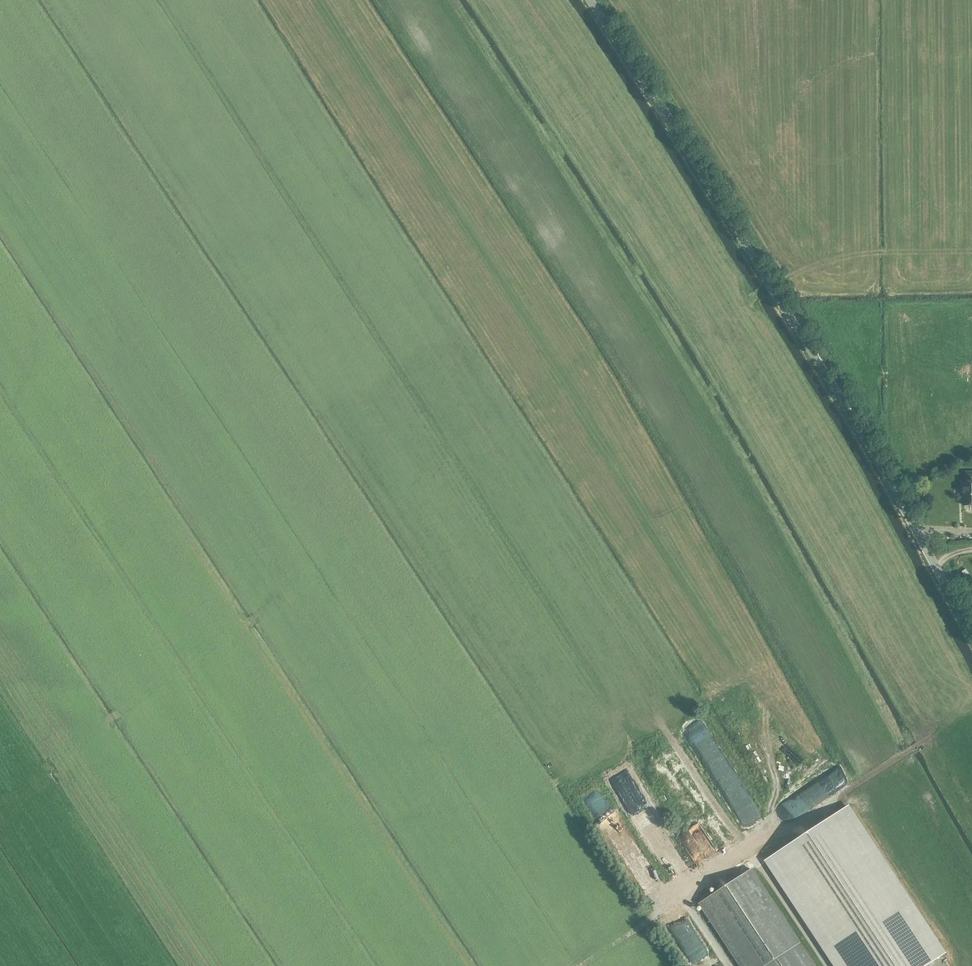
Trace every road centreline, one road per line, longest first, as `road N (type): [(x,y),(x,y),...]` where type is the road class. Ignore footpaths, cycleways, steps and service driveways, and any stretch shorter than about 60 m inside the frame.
road 1 (unclassified): [(971,633),(842,396),(585,0)]
road 2 (track): [(773,289),(826,261),(971,251)]

